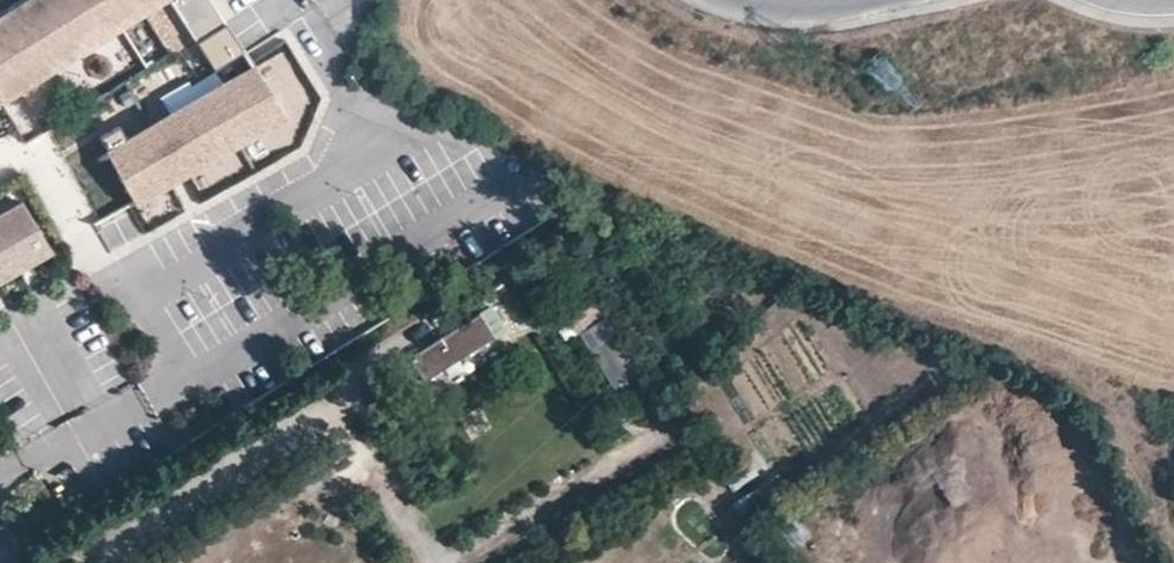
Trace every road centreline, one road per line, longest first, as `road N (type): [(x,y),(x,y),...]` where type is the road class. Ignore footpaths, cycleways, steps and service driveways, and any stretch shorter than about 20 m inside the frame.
road 1 (tertiary): [(721,0),(772,8),(875,0)]

